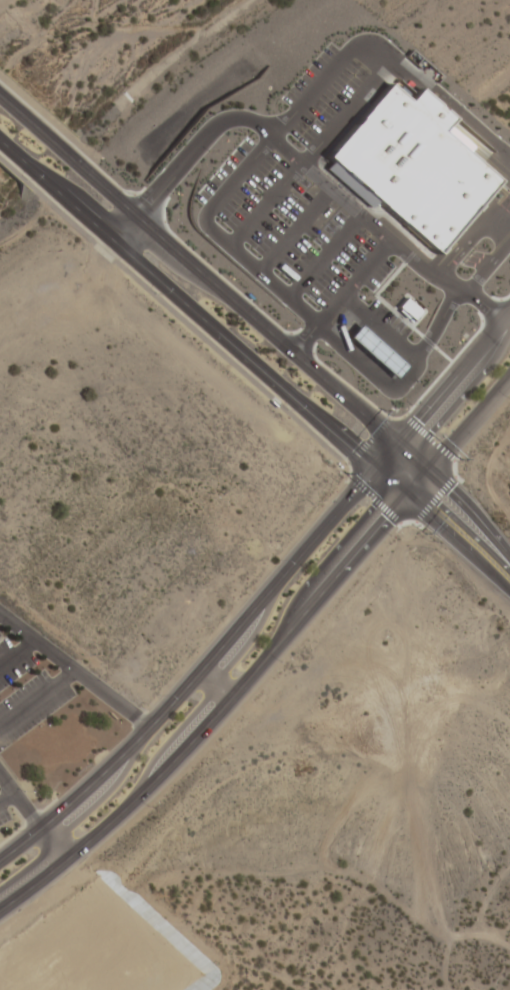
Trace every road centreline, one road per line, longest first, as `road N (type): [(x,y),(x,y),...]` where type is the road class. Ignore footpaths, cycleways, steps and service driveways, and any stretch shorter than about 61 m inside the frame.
road 1 (secondary): [(0,911),(159,777),(431,468)]
road 2 (secondary): [(376,471),(122,757),(0,860)]
road 3 (secondary): [(431,468),(53,143)]
road 4 (secondary): [(38,175),(376,471)]
road 5 (secondary): [(376,471),(509,595)]
road 6 (residential): [(509,310),(402,446)]
road 7 (residential): [(431,468),(509,374)]

